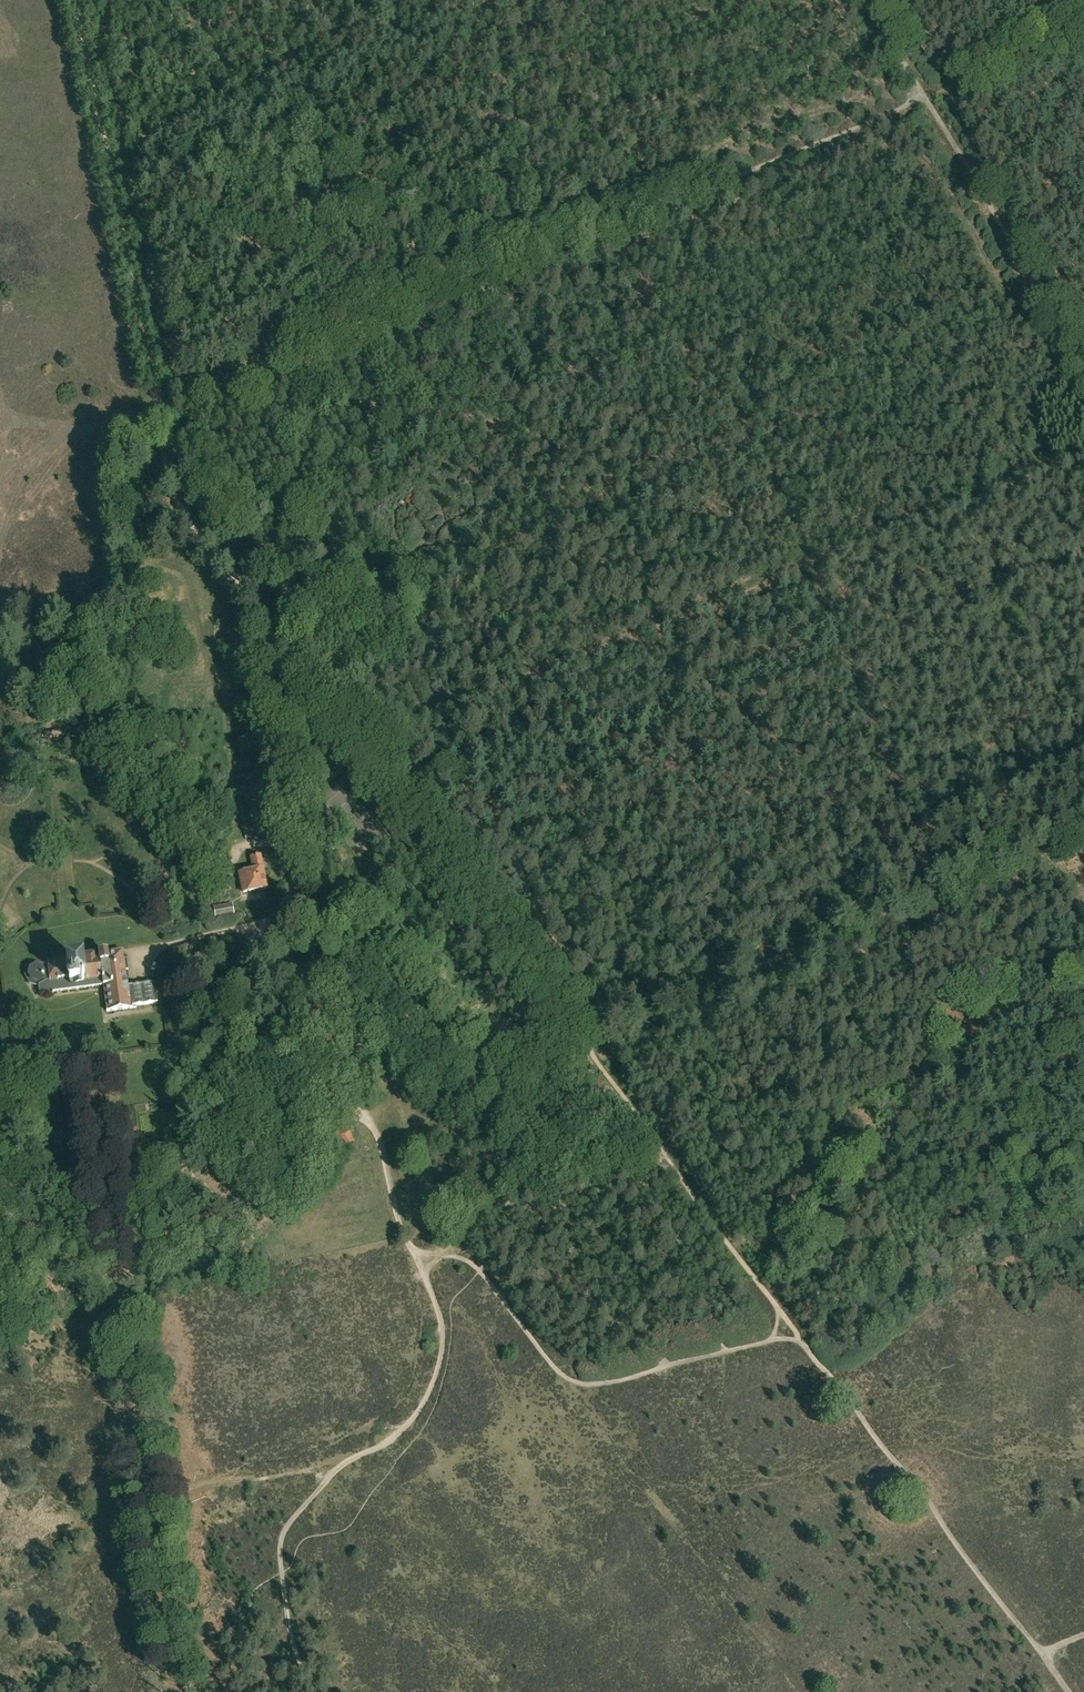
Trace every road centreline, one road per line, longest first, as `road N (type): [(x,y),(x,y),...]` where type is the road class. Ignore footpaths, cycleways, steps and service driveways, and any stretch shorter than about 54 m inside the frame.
road 1 (track): [(158,414),(927,97)]
road 2 (track): [(1083,462),(366,744)]
road 3 (track): [(605,230),(770,475),(815,569),(937,891)]
road 4 (track): [(582,1040),(1083,831)]
road 5 (track): [(582,1040),(366,744),(273,638)]
road 6 (track): [(158,414),(136,431),(119,484),(119,612),(69,675),(53,718),(64,860)]
road 7 (track): [(1041,1654),(776,1305)]
road 8 (track): [(770,1339),(578,1382),(552,1366),(476,1266),(445,1250)]
road 9 (track): [(412,1250),(375,1131),(253,959),(260,924)]
road 10 (track): [(582,1040),(516,1065),(480,1063),(451,1046),(358,939),(325,922),(277,919)]
road 11 (track): [(927,97),(1083,370)]
road 12 (track): [(312,1691),(291,1641),(279,1540),(345,1461)]
road 13 (track): [(115,1259),(145,1505)]
road 14 (track): [(345,1461),(403,1429),(433,1385),(443,1332),(424,1274)]
road 15 (track): [(148,1527),(164,1505),(199,1489),(345,1461)]
road 16 (track): [(283,1010),(255,1067),(265,1092),(324,1119),(360,1109)]
road 17 (track): [(776,1305),(670,1162)]
road 18 (track): [(927,97),(1083,34)]
road 19 (track): [(173,1691),(148,1527)]
road 20 (track): [(256,934),(234,959),(228,989),(255,1067)]
road 21 (track): [(532,1197),(670,1162)]
road 22 (track): [(665,1152),(582,1040)]
road 23 (track): [(424,1274),(481,1216),(532,1197)]
road 24 (track): [(259,609),(347,585),(386,587)]

